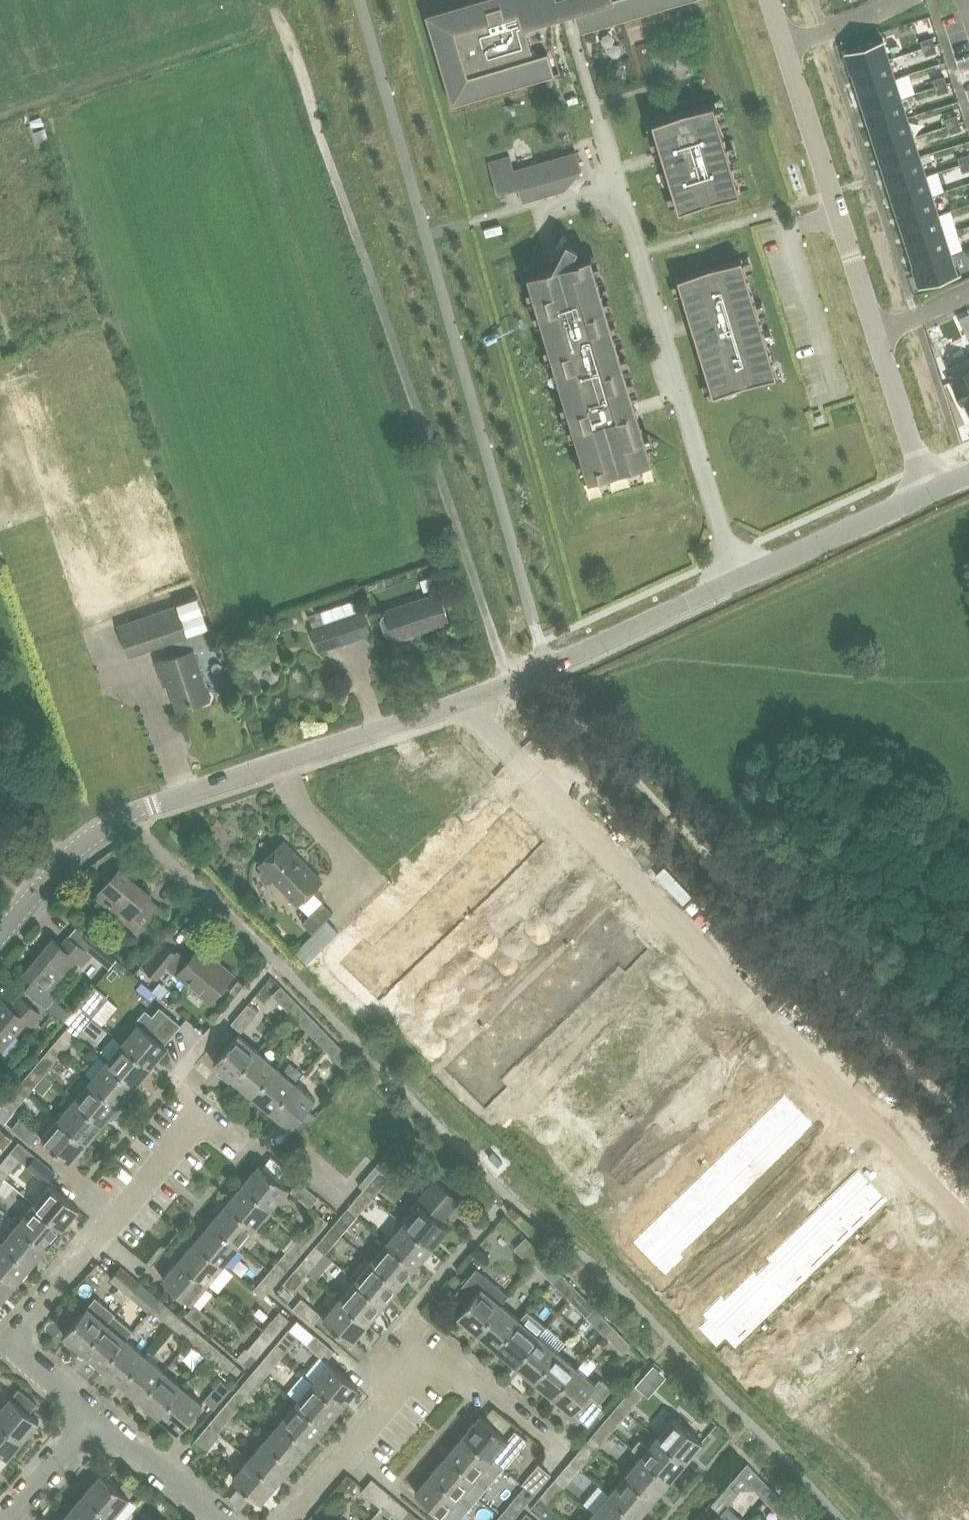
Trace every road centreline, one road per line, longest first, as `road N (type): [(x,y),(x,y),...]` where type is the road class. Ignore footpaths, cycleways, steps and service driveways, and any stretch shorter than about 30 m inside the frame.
road 1 (track): [(510,684),(282,20),(261,16),(40,100)]
road 2 (residential): [(466,700),(968,1224)]
road 3 (tertiary): [(0,934),(67,857),(122,818),(466,700)]
road 4 (residential): [(736,579),(615,178)]
road 5 (residential): [(96,1415),(32,1363),(19,1346),(25,1328),(213,1107)]
road 6 (residential): [(286,1519),(376,1410),(418,1368),(444,1359),(567,1460)]
road 7 (residential): [(875,329),(783,42)]
road 8 (tertiary): [(466,700),(736,579)]
road 9 (tertiary): [(736,579),(926,489)]
road 10 (residential): [(926,489),(875,329)]
road 11 (residential): [(220,1519),(96,1415)]
road 12 (residential): [(96,1415),(7,1519)]
road 13 (residential): [(902,0),(783,42)]

